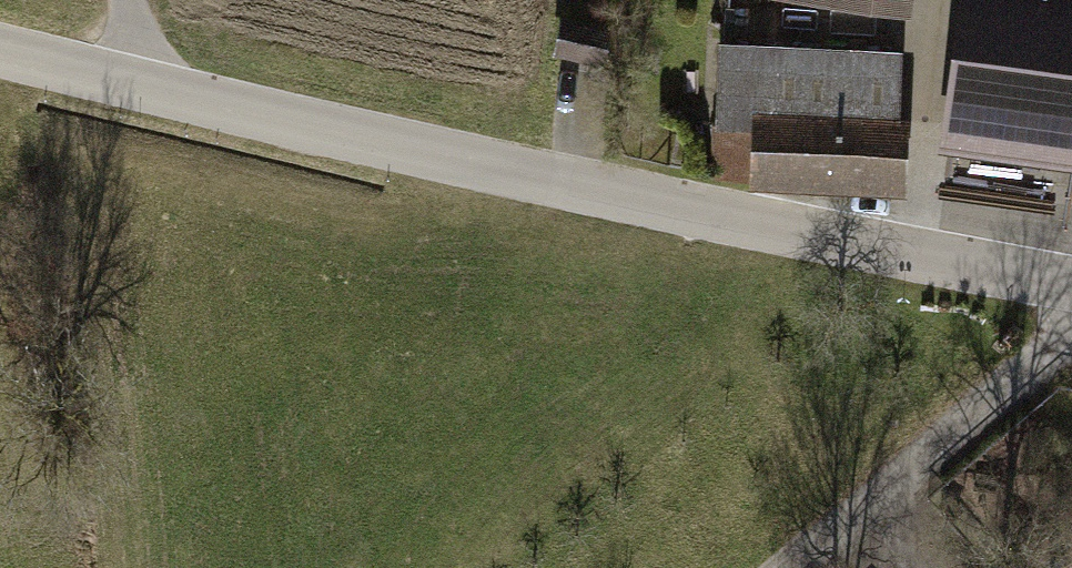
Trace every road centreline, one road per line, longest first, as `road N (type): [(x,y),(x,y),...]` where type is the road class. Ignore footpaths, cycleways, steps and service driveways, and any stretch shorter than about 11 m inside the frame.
road 1 (residential): [(140,88),(1071,280)]
road 2 (residential): [(1071,313),(997,396),(790,567)]
road 3 (residential): [(0,53),(140,88)]

